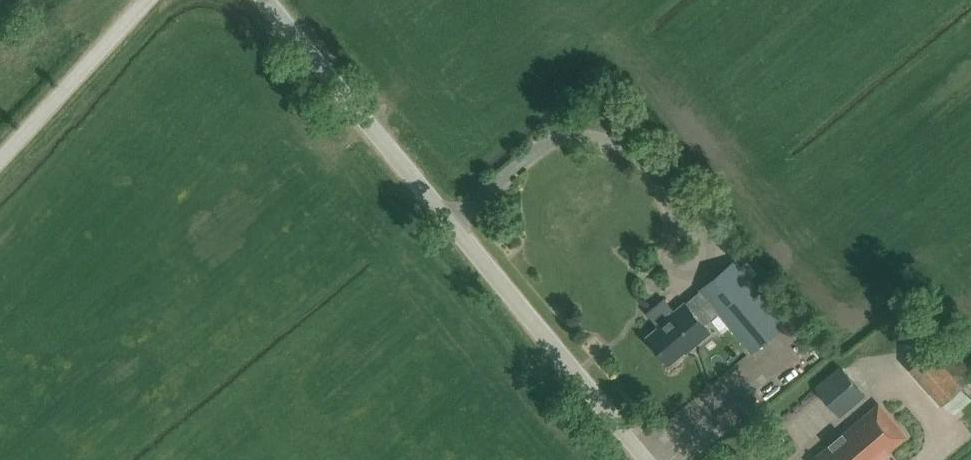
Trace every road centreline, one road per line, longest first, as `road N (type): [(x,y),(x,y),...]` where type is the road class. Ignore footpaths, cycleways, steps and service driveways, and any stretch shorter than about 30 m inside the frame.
road 1 (unclassified): [(646,459),(268,0)]
road 2 (unclassified): [(0,157),(146,0)]

